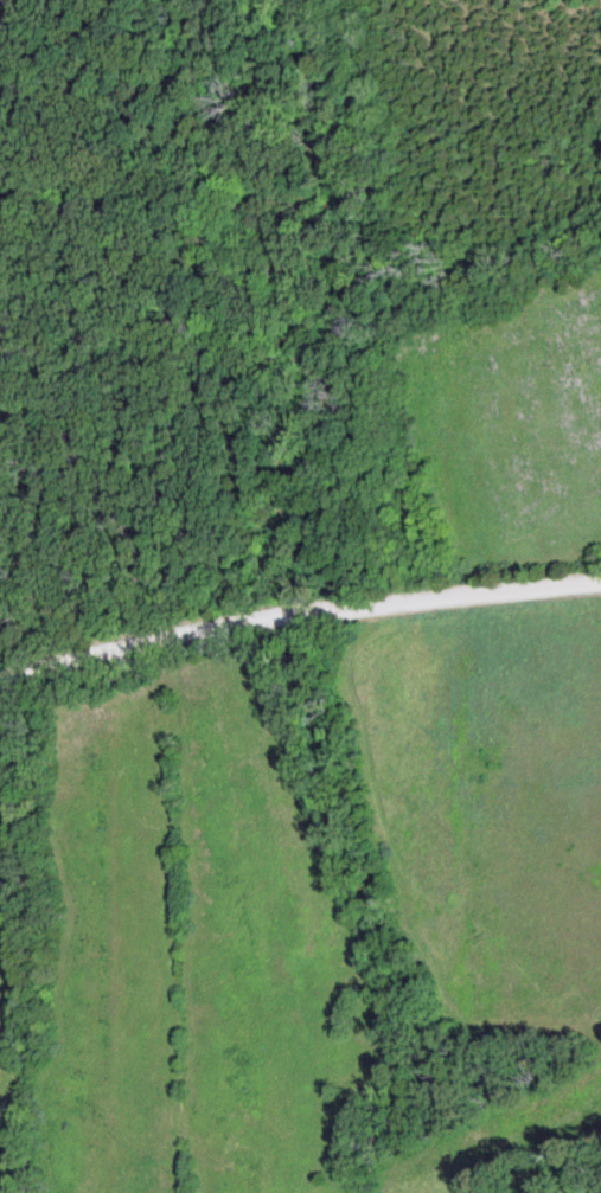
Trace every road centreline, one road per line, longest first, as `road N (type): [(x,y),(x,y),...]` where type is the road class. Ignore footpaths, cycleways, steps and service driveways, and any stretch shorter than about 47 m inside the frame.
road 1 (residential): [(0,684),(220,623),(600,583)]

